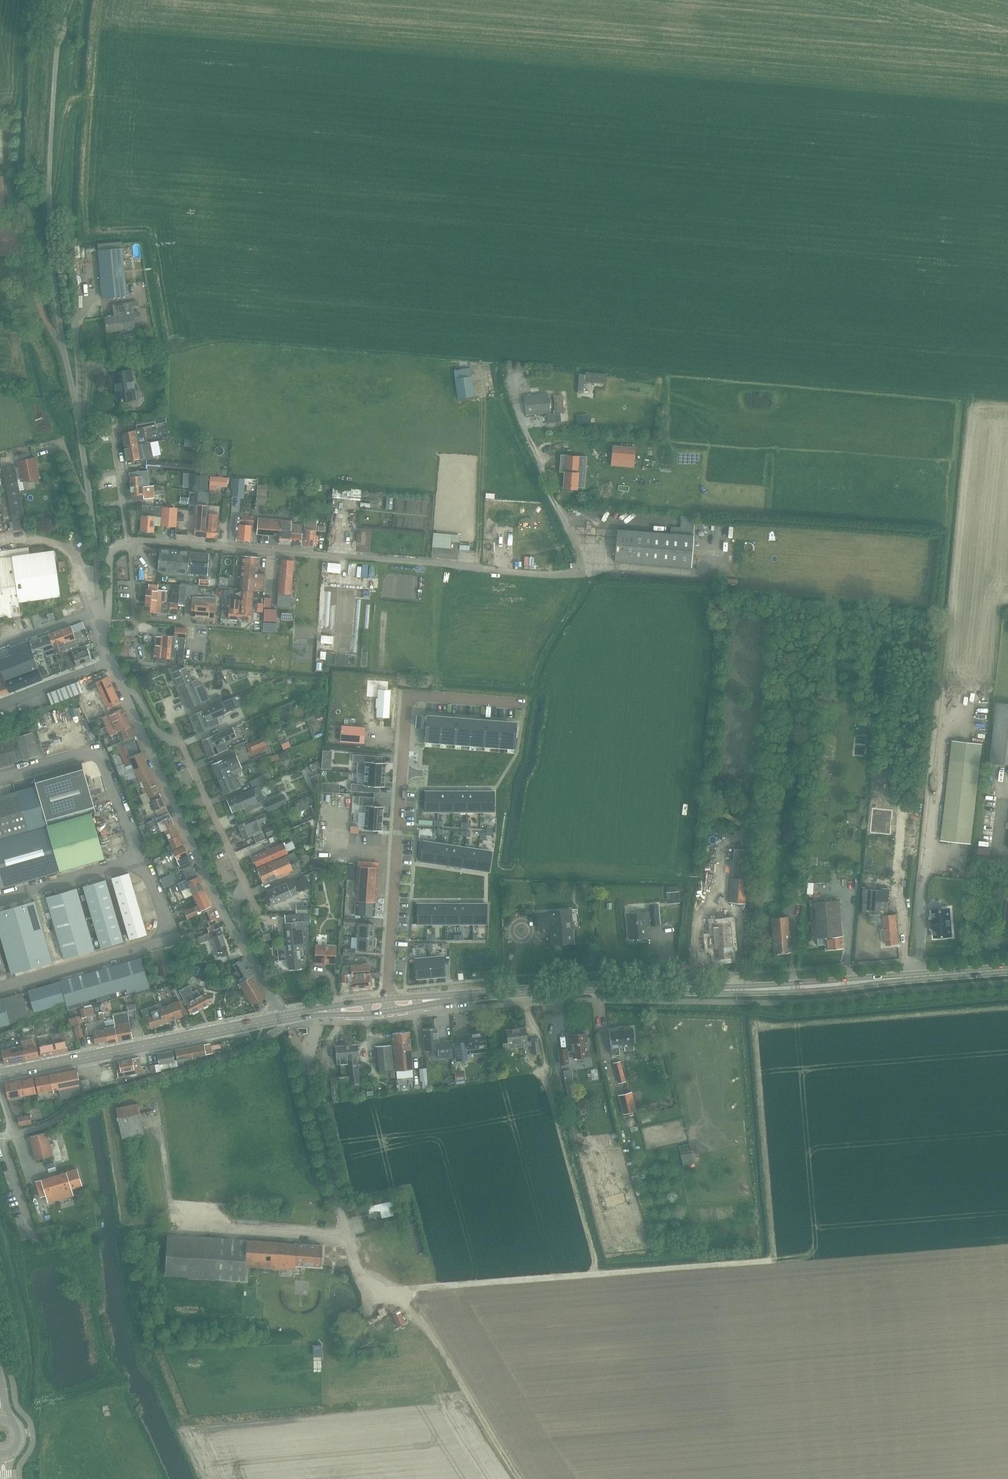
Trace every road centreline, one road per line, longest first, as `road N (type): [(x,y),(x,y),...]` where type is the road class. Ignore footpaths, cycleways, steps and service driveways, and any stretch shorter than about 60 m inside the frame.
road 1 (unclassified): [(101,609),(50,246),(58,27)]
road 2 (track): [(770,1261),(382,1292),(361,1279),(347,1237)]
road 3 (track): [(99,0),(83,228),(150,233),(171,347)]
road 4 (residential): [(436,697),(407,695),(389,999)]
road 5 (residential): [(247,952),(118,677)]
road 6 (secondary): [(443,998),(556,989),(738,989)]
road 7 (secondary): [(0,1074),(281,1018)]
road 8 (unclassified): [(141,856),(166,918),(158,941),(0,988)]
road 9 (track): [(519,1478),(403,1289)]
road 10 (unclassified): [(0,777),(99,755),(141,856)]
road 11 (residential): [(326,555),(128,544)]
road 12 (track): [(478,568),(485,400)]
road 13 (track): [(75,404),(37,340),(19,251)]
road 14 (secondary): [(738,989),(823,990),(902,978)]
road 15 (secondary): [(902,978),(738,989)]
road 16 (residential): [(245,887),(181,740)]
road 17 (unclassified): [(0,897),(141,856)]
road 18 (residential): [(524,704),(669,715)]
road 19 (track): [(50,211),(66,112),(89,98)]

